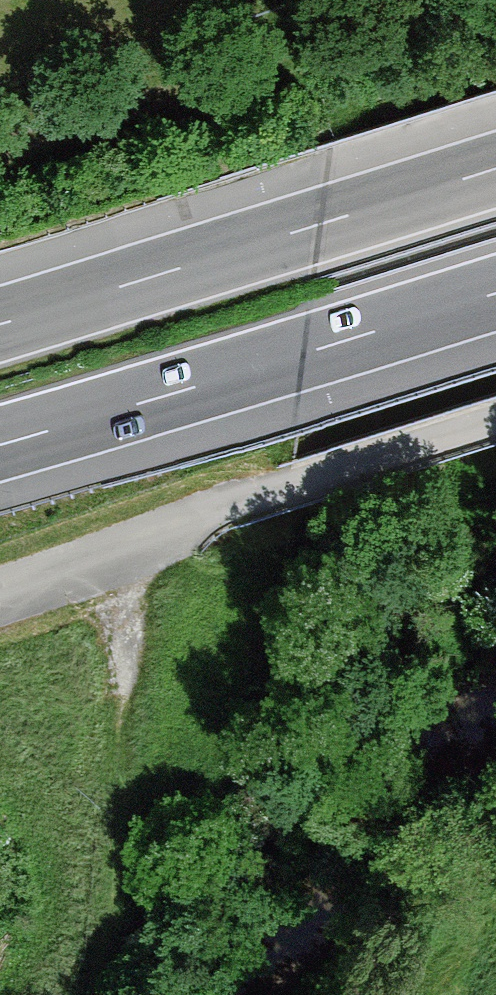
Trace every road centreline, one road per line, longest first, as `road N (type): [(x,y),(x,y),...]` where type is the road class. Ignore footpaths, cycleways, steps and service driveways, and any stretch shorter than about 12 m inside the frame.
road 1 (track): [(495,419),(0,587)]
road 2 (motorway): [(495,168),(0,324)]
road 3 (motorway): [(0,445),(495,293)]
road 4 (track): [(92,994),(121,901),(128,785),(107,549)]
road 5 (track): [(314,0),(302,51),(0,139)]

